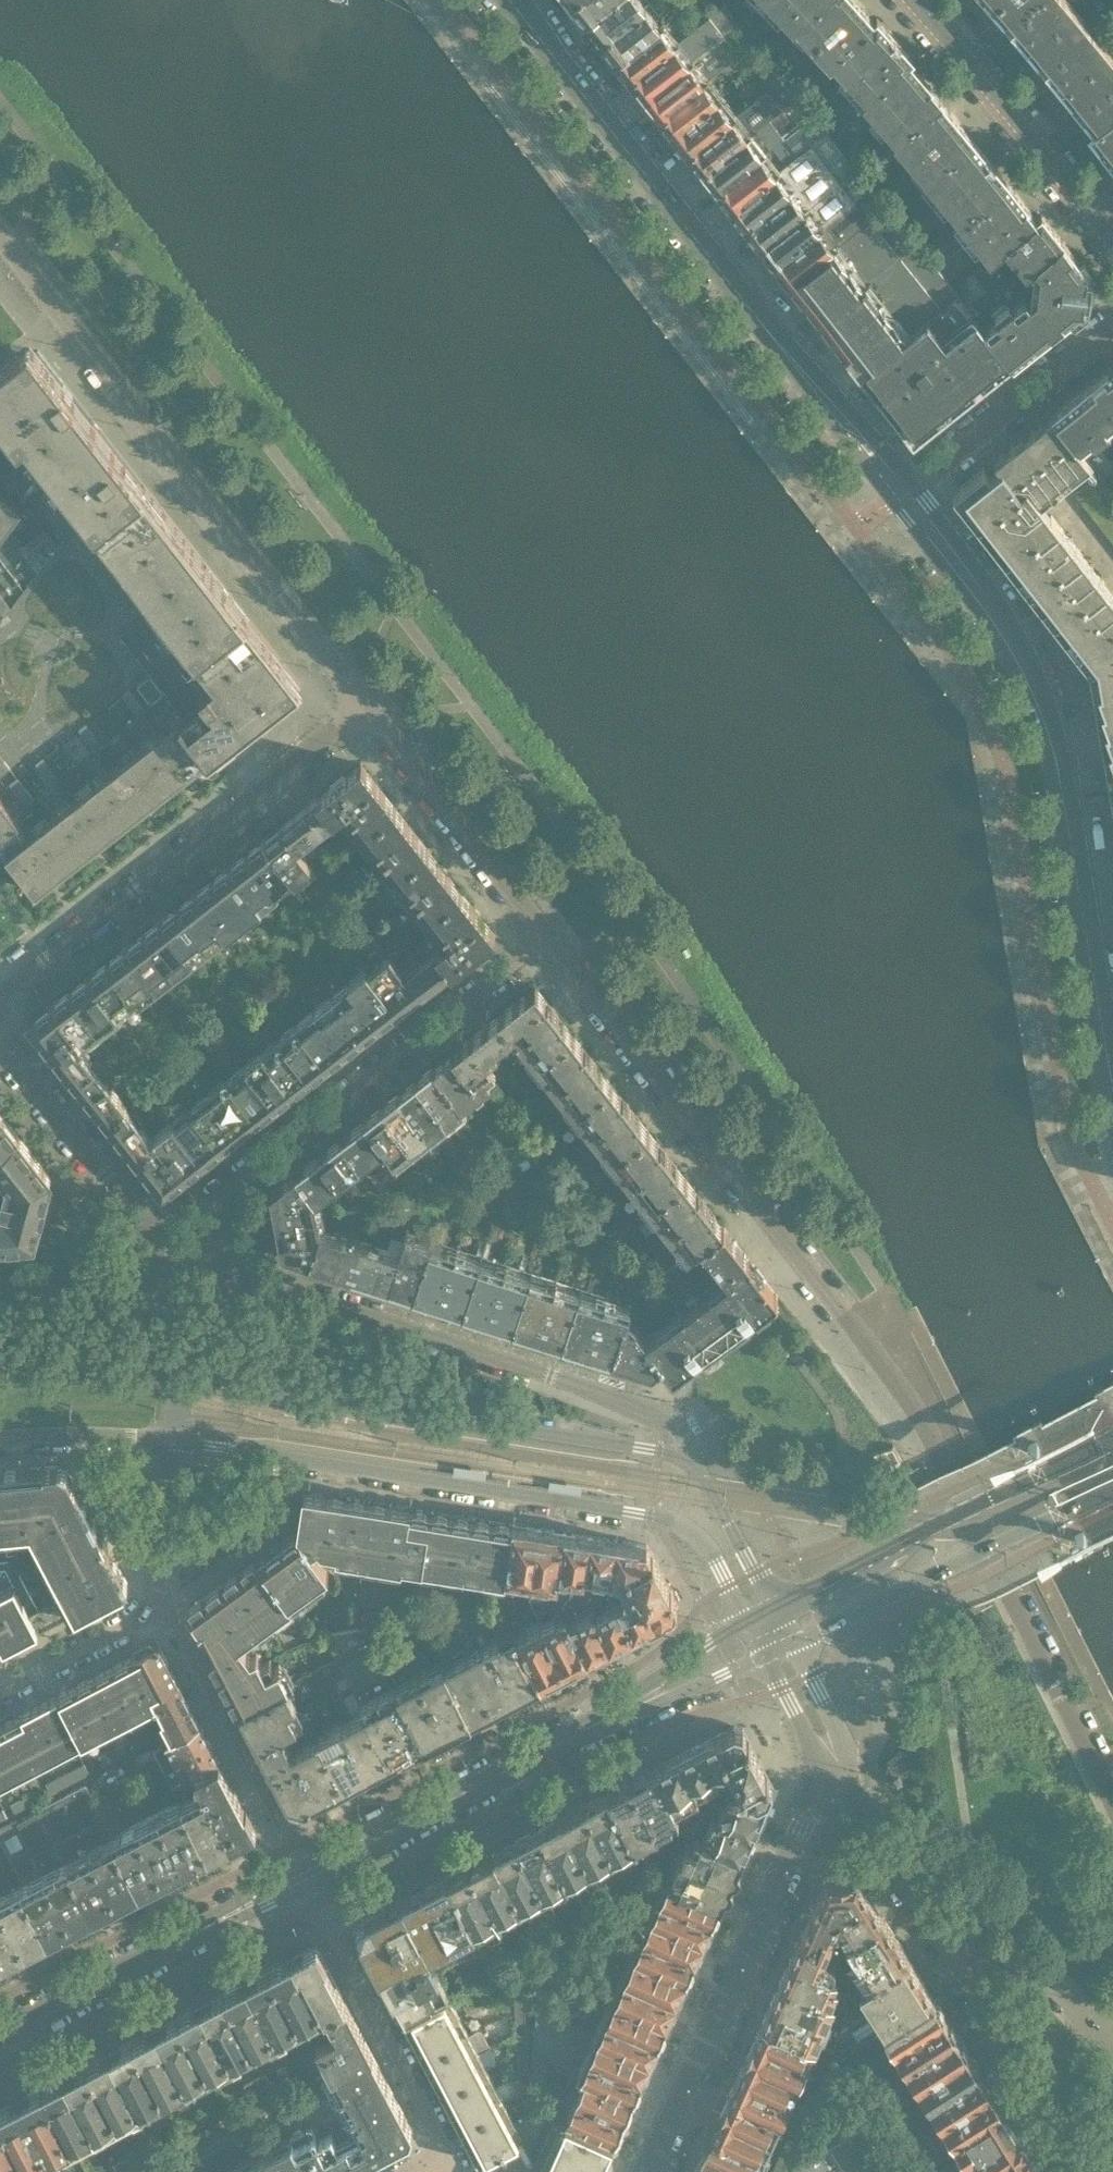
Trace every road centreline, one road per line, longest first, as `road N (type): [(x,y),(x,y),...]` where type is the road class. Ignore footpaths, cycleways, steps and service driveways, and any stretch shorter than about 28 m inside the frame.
road 1 (residential): [(1112,1805),(921,1419),(549,936)]
road 2 (tertiary): [(1112,1084),(1046,719),(1008,639),(901,491)]
road 3 (residential): [(173,1442),(651,1516),(682,1527),(708,1550),(749,1622)]
road 4 (tertiary): [(901,491),(513,0)]
road 5 (residential): [(689,1455),(665,1414),(551,1373),(303,1293),(147,1271)]
road 6 (residential): [(689,1455),(182,1378)]
road 7 (residential): [(366,705),(60,308)]
road 8 (residential): [(549,936),(155,1242)]
road 9 (residential): [(0,993),(366,705)]
road 10 (residential): [(644,2171),(801,1824),(837,1781)]
road 11 (tertiary): [(1112,1434),(776,1608)]
road 12 (tertiary): [(794,1641),(1112,1485)]
road 13 (tertiary): [(0,2036),(305,1875)]
road 14 (tertiary): [(305,1875),(605,1720)]
road 15 (residential): [(305,1875),(155,1598)]
road 16 (residential): [(1112,242),(914,0)]
road 17 (residential): [(448,2153),(305,1875)]
road 18 (residential): [(549,936),(366,705)]
road 19 (residential): [(901,491),(1112,321)]
road 20 (residential): [(1104,2171),(961,1949)]
road 21 (residential): [(155,1242),(0,1041)]
road 22 (residential): [(961,1949),(935,1925),(837,1781)]
road 23 (residential): [(1112,2049),(1029,1962),(961,1949)]
road 24 (residential): [(155,1598),(135,1621),(0,1691)]
road 25 (residential): [(182,1378),(0,1382)]
road 26 (residential): [(776,1608),(689,1455)]
road 27 (tertiary): [(605,1720),(767,1654)]
road 28 (tertiary): [(749,1622),(605,1720)]
road 29 (residential): [(0,1439),(76,1434),(173,1442)]
road 30 (residential): [(173,1442),(155,1598)]
road 31 (residential): [(837,1781),(841,1736),(794,1641)]
road 32 (residential): [(147,1271),(0,1280)]
road 33 (residential): [(767,1654),(837,1781)]

